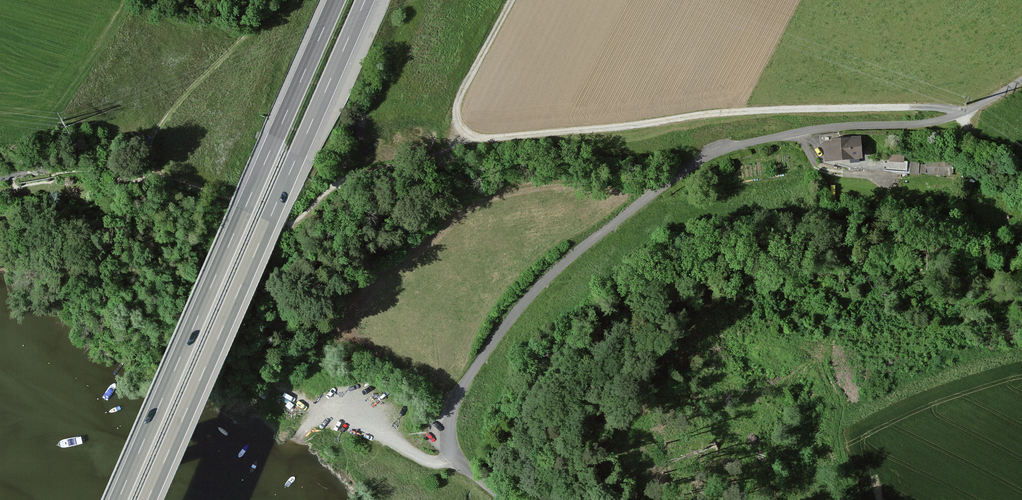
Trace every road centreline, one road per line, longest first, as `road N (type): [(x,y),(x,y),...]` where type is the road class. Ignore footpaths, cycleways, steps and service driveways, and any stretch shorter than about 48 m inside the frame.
road 1 (unclassified): [(506,499),(458,461),(451,416),(504,325),(565,260),(722,149),(802,131),(939,120),(1021,79)]
road 2 (track): [(512,0),(459,100),(460,128),(472,138),(760,110),(927,106),(961,114)]
road 3 (motorway): [(336,0),(118,499)]
road 4 (motorway): [(148,499),(365,0)]
road 5 (track): [(458,461),(425,459),(319,410),(265,374)]
road 6 (track): [(151,164),(158,127),(276,0)]
road 7 (track): [(129,0),(52,121),(0,123)]
road 8 (track): [(342,182),(444,152),(464,135)]

